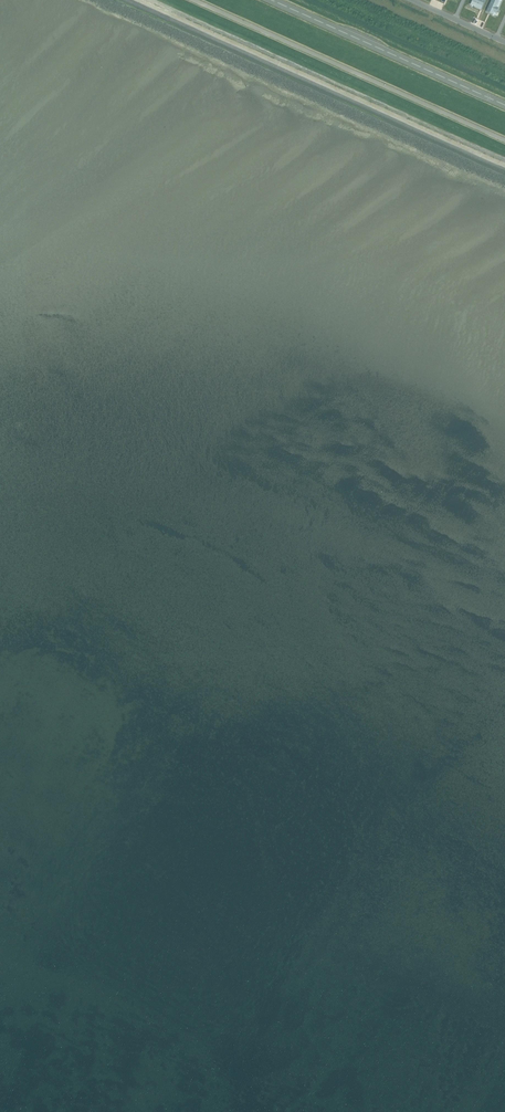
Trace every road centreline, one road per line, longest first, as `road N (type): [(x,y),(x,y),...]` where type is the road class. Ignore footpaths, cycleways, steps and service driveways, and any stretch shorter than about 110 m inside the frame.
road 1 (unclassified): [(504,137),(203,0)]
road 2 (trunk): [(504,104),(274,0)]

